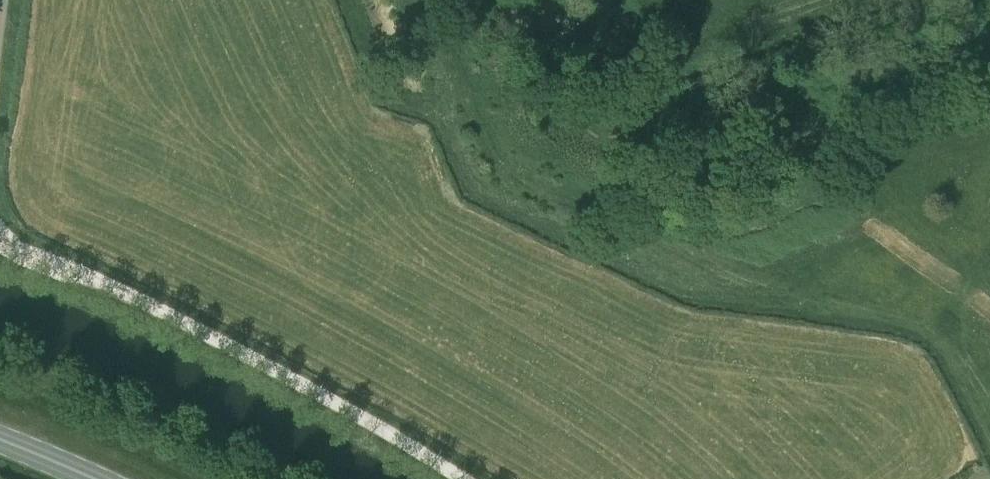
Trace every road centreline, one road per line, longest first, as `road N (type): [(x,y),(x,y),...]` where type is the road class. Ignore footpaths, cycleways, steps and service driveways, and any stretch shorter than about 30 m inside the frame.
road 1 (unclassified): [(467,478),(211,334),(0,241)]

